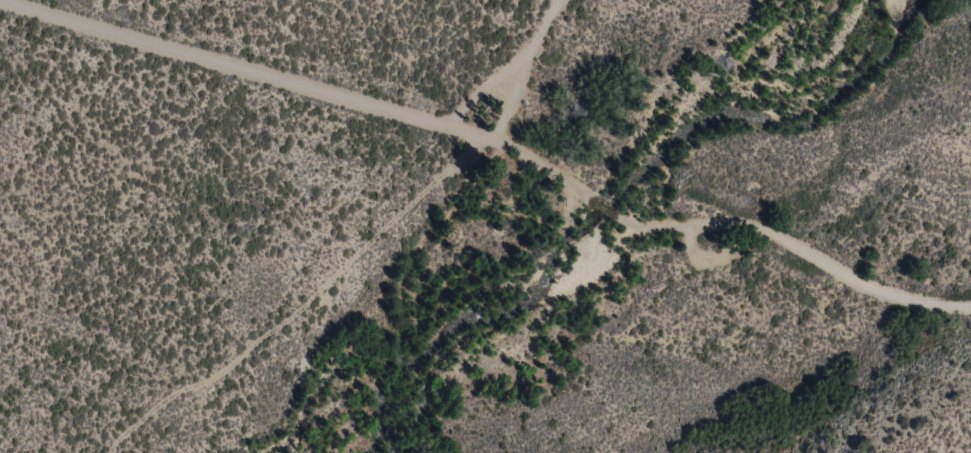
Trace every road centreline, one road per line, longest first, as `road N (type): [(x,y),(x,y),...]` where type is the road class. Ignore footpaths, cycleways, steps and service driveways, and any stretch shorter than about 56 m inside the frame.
road 1 (residential): [(970,309),(885,296),(735,225),(629,219),(487,142),(0,4)]
road 2 (track): [(111,452),(161,402),(283,322),(487,142)]
road 3 (track): [(487,142),(556,0)]

